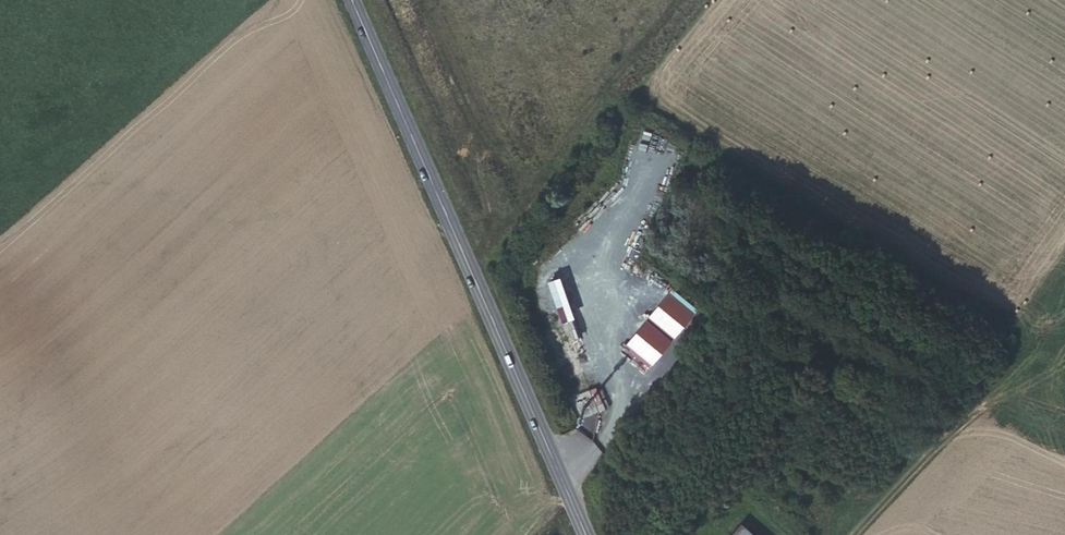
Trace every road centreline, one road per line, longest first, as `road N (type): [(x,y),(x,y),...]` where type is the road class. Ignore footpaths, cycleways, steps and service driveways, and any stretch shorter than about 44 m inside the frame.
road 1 (secondary): [(585,534),(348,0)]
road 2 (track): [(853,534),(946,433),(988,400)]

